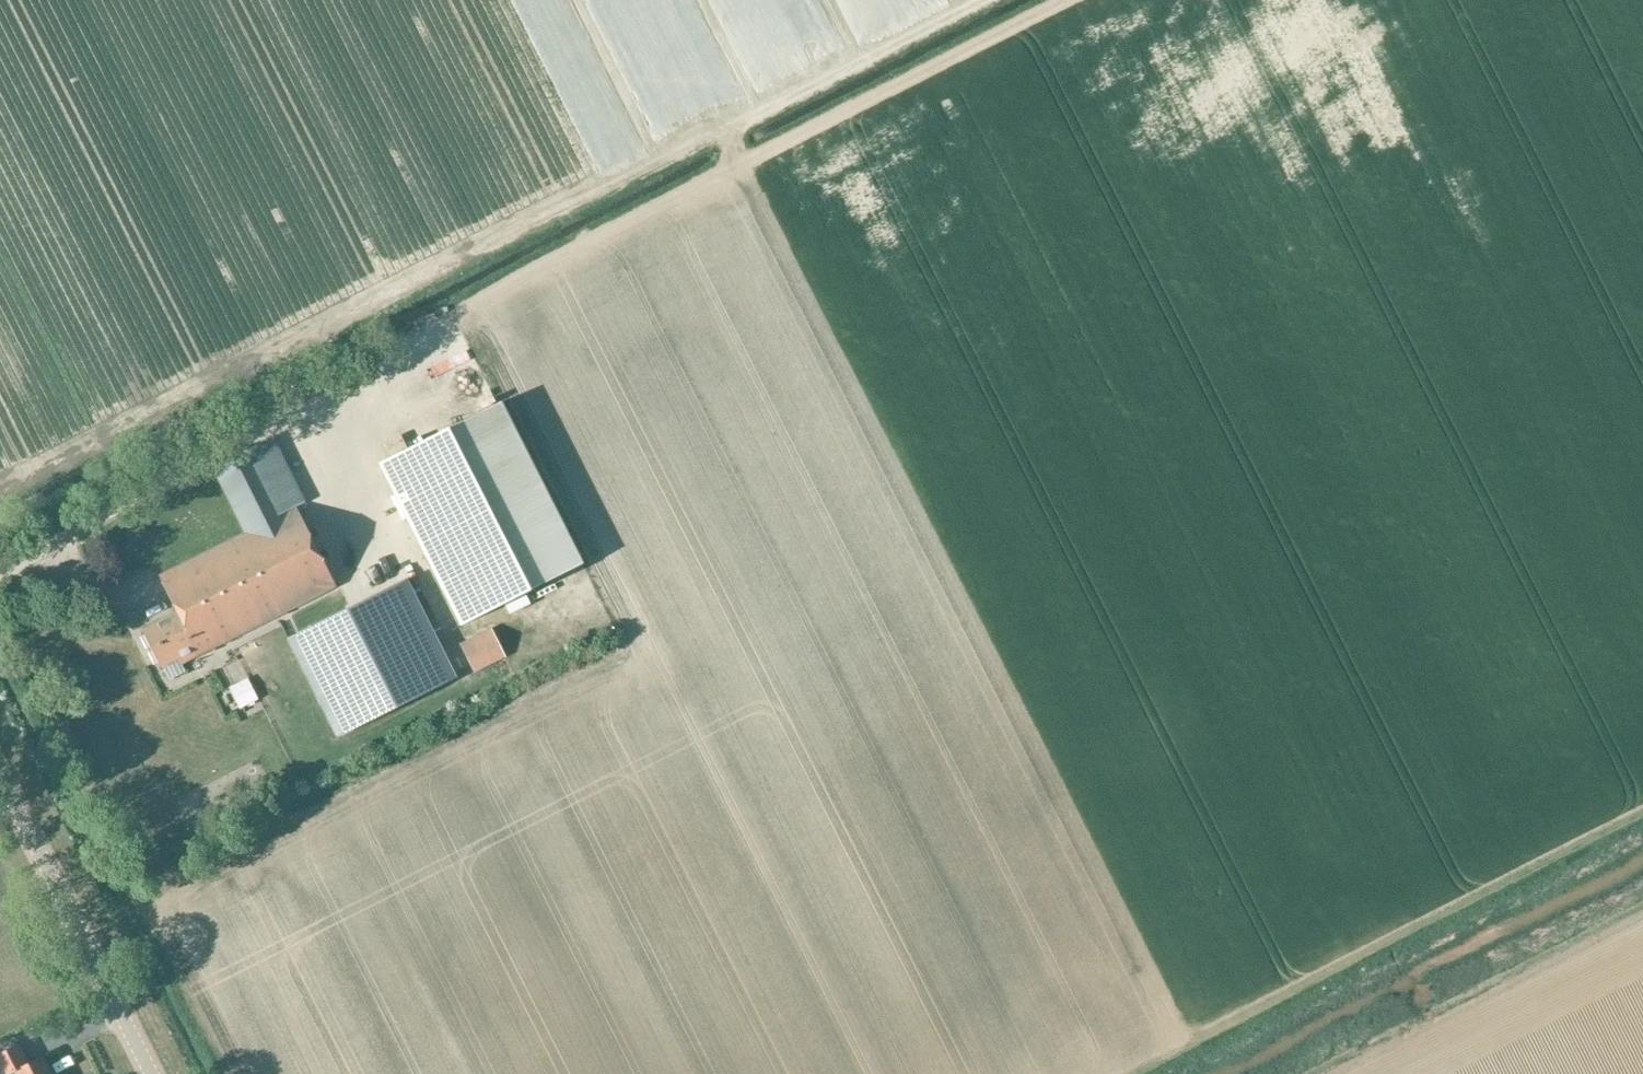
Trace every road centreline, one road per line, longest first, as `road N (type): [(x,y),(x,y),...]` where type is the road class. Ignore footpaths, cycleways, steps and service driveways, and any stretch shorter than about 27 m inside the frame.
road 1 (tertiary): [(148,1073),(0,782)]

